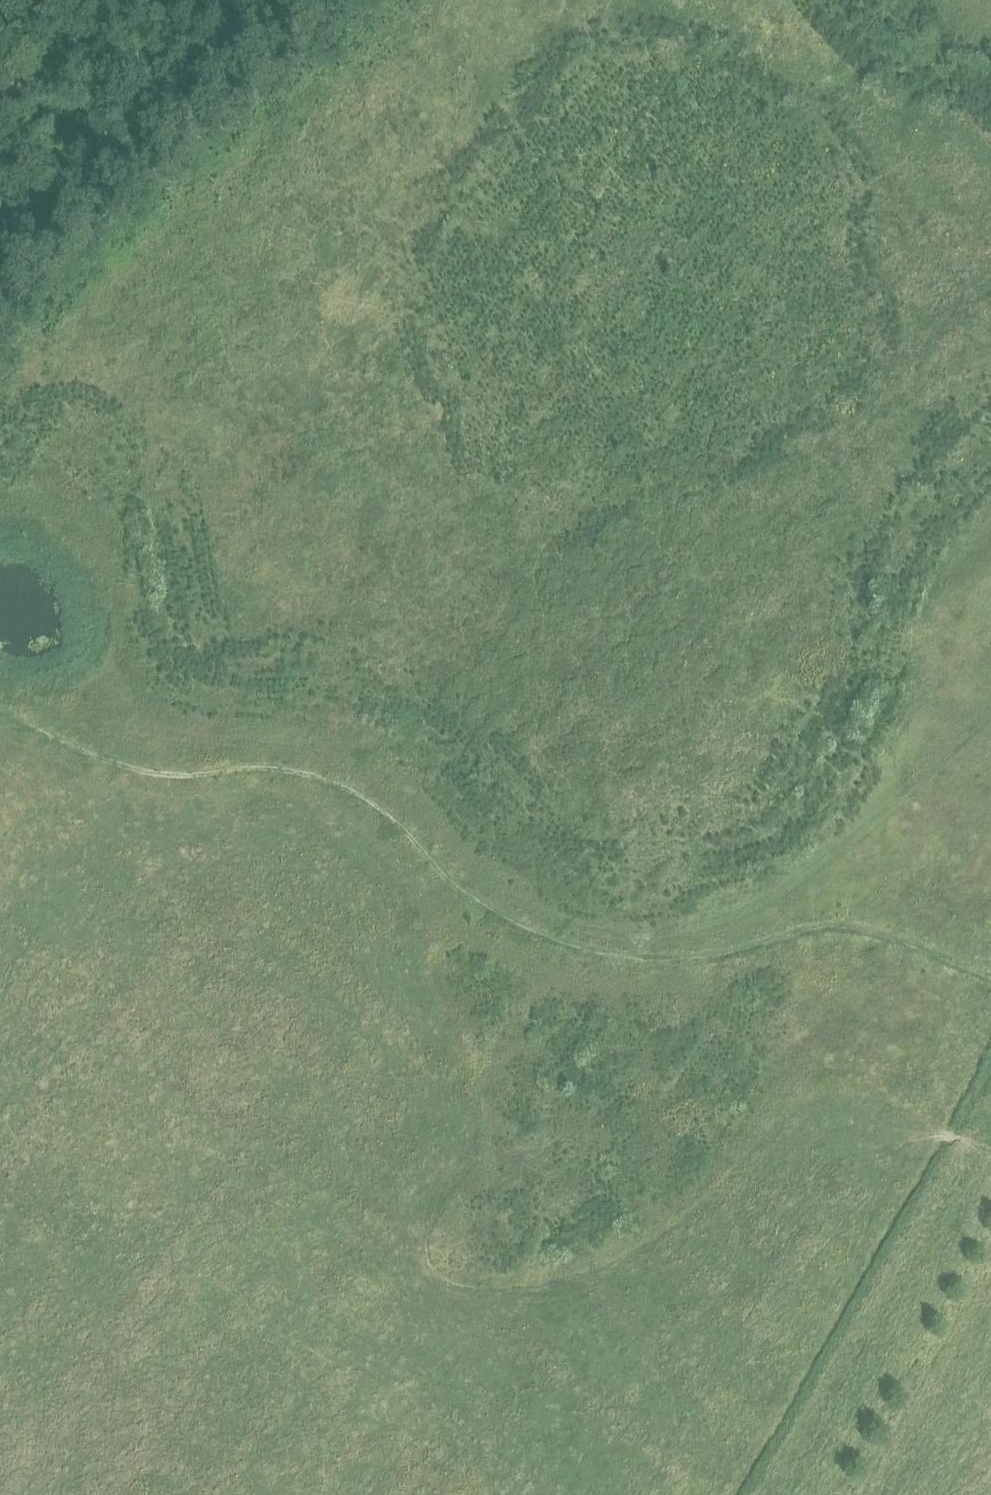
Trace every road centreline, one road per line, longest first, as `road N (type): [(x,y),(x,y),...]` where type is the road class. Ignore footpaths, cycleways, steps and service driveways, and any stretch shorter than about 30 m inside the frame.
road 1 (track): [(751,1494),(990,1062)]

